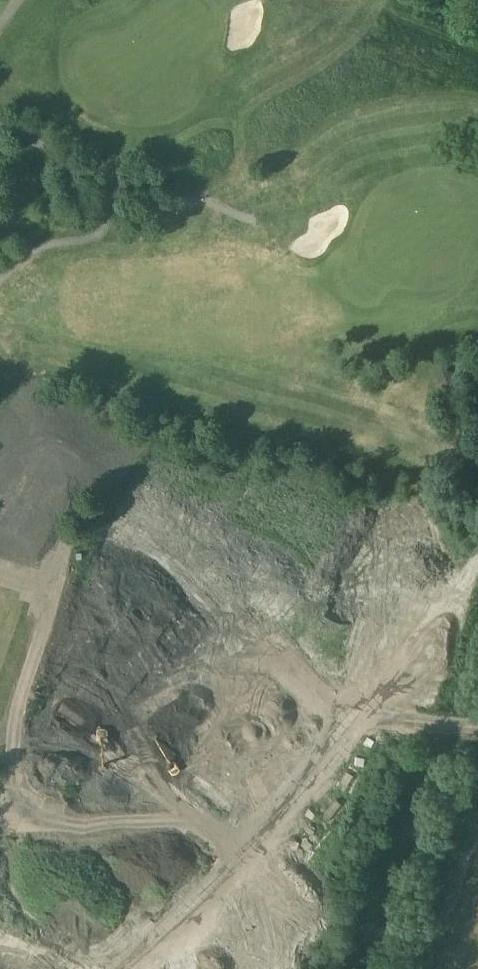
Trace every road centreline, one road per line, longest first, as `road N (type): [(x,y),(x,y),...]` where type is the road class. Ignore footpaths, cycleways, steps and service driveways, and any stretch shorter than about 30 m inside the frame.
road 1 (track): [(477,547),(428,638),(115,968)]

